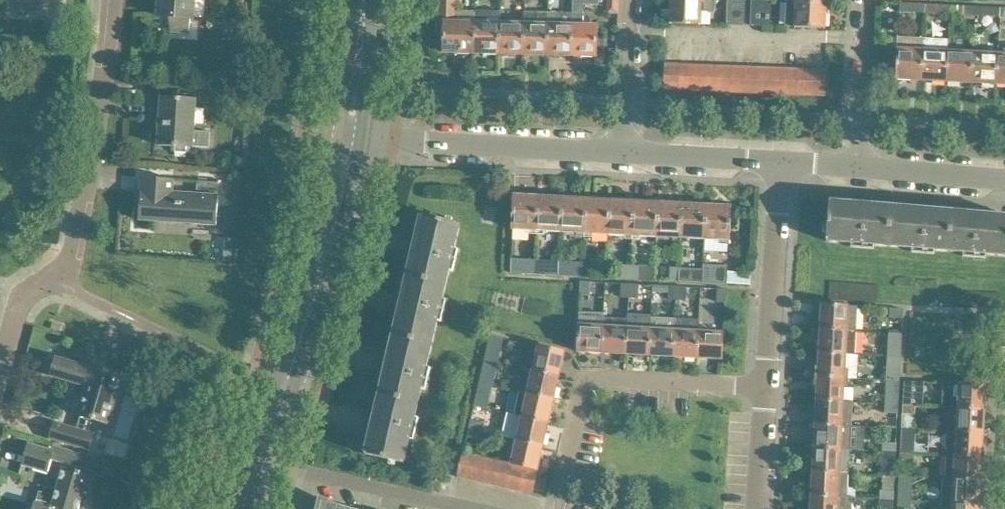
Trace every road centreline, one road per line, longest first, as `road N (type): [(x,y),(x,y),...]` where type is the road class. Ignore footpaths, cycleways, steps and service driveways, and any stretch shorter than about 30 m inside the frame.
road 1 (residential): [(0,376),(35,291),(63,279),(98,134),(113,0)]
road 2 (tertiary): [(259,460),(315,288),(345,141)]
road 3 (residential): [(625,154),(345,141)]
road 4 (residential): [(563,475),(588,381),(765,388)]
road 5 (residential): [(765,388),(778,164)]
road 6 (residential): [(474,508),(259,460)]
road 7 (residential): [(862,170),(868,0)]
road 8 (residential): [(631,0),(625,154)]
road 9 (residential): [(778,164),(625,154)]
road 10 (residential): [(1004,183),(862,170)]
road 11 (tertiary): [(345,141),(363,0)]
road 12 (residential): [(758,508),(765,388)]

